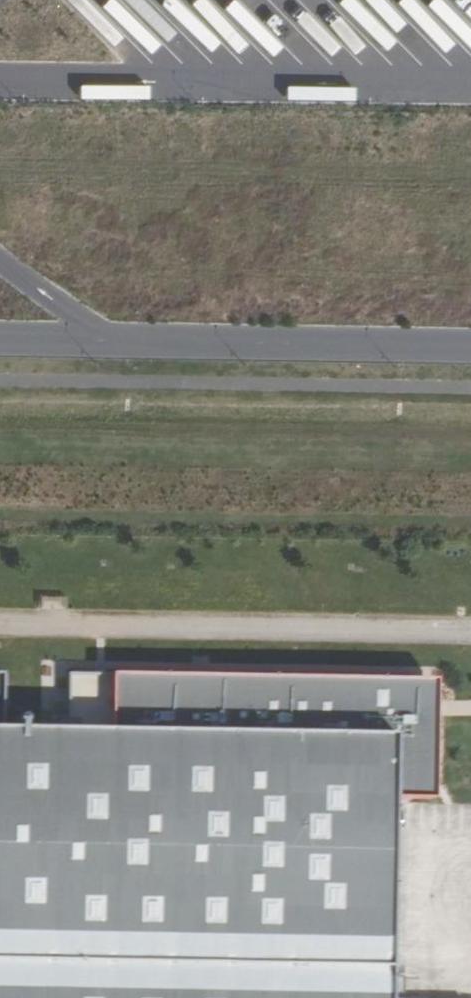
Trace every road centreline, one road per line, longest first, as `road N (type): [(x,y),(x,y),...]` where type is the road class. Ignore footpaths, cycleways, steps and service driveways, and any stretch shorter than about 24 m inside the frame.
road 1 (unclassified): [(0,339),(470,343)]

